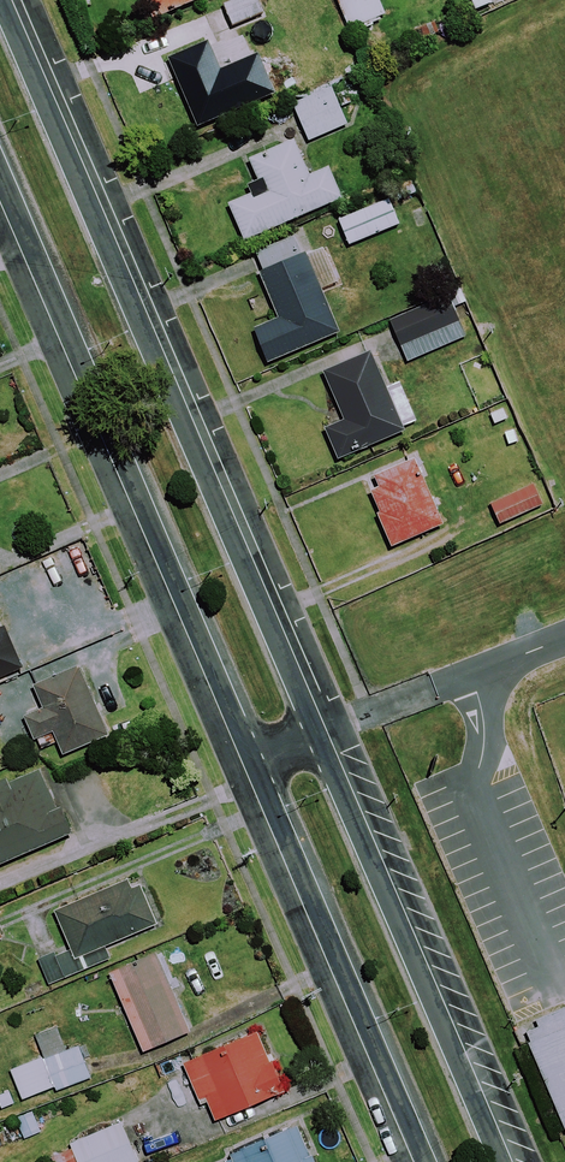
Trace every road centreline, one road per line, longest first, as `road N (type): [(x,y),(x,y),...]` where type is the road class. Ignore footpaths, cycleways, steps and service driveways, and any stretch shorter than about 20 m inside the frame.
road 1 (tertiary): [(9,0),(504,1161)]
road 2 (tertiary): [(416,1161),(0,198)]

